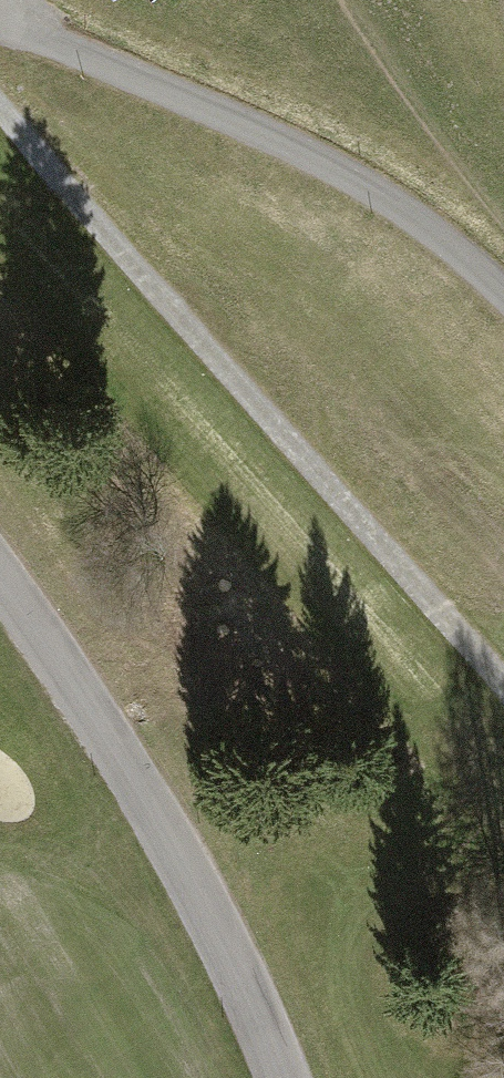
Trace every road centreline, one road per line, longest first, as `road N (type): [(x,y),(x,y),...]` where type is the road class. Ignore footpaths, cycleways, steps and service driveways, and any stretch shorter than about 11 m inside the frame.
road 1 (track): [(0,104),(503,681)]
road 2 (track): [(0,17),(317,159),(431,230),(503,294)]
road 3 (tertiary): [(280,1077),(189,877),(73,680),(0,578)]

